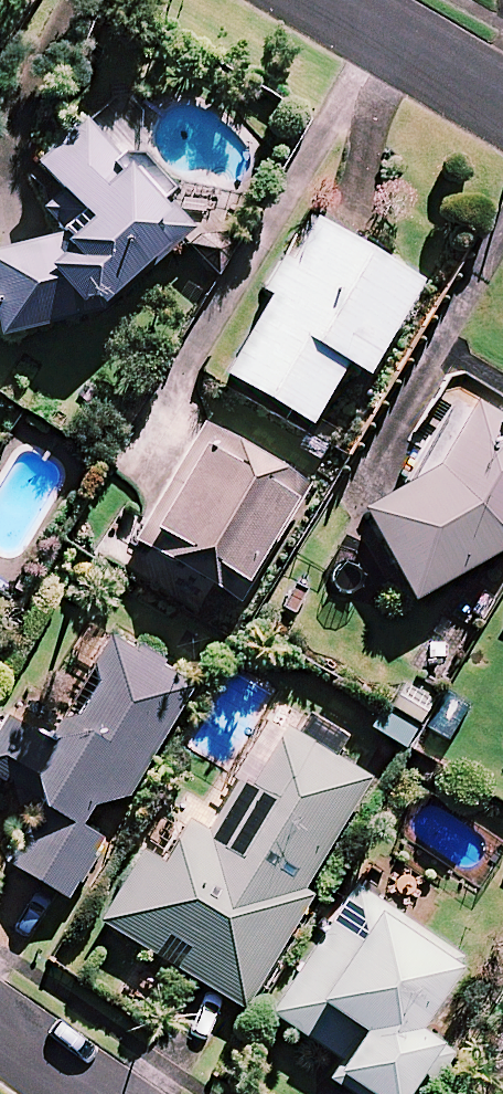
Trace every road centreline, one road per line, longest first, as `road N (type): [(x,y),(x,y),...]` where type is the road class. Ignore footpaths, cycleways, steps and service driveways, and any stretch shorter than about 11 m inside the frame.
road 1 (residential): [(325,0),(502,104)]
road 2 (residential): [(0,1012),(117,1093)]

